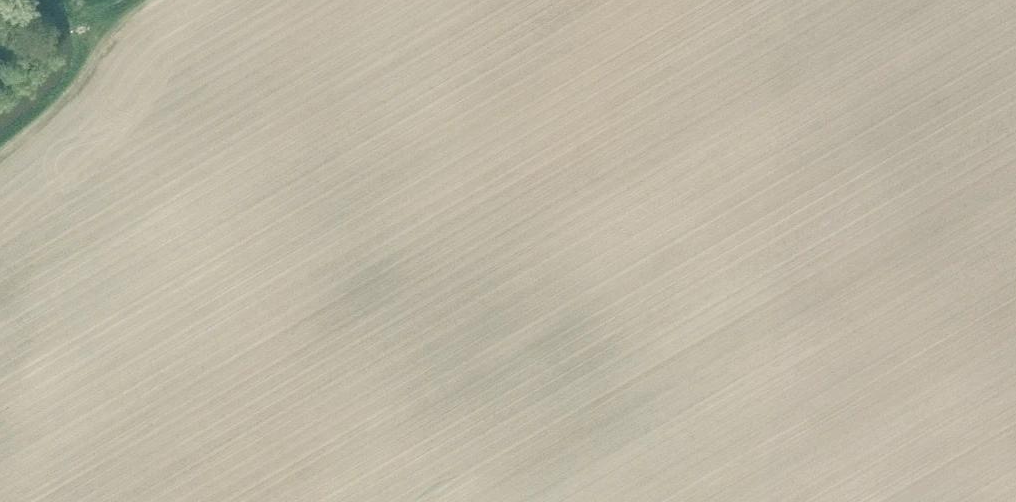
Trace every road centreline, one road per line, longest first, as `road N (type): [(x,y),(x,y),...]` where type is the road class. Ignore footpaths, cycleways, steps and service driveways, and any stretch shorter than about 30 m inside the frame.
road 1 (track): [(768,0),(1012,373)]
road 2 (track): [(0,157),(42,124),(107,47)]

